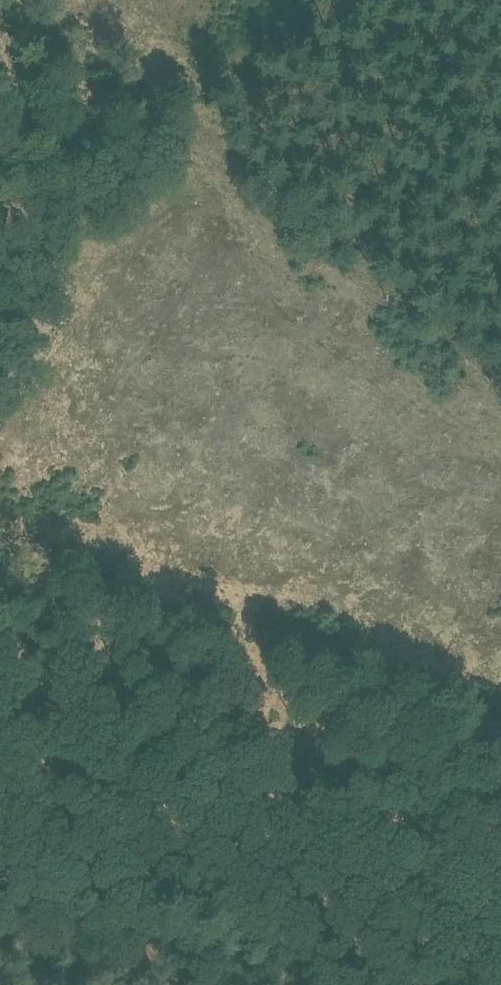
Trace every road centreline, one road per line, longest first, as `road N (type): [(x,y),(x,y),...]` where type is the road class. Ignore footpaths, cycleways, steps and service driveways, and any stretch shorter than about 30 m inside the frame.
road 1 (track): [(500,918),(0,742)]

